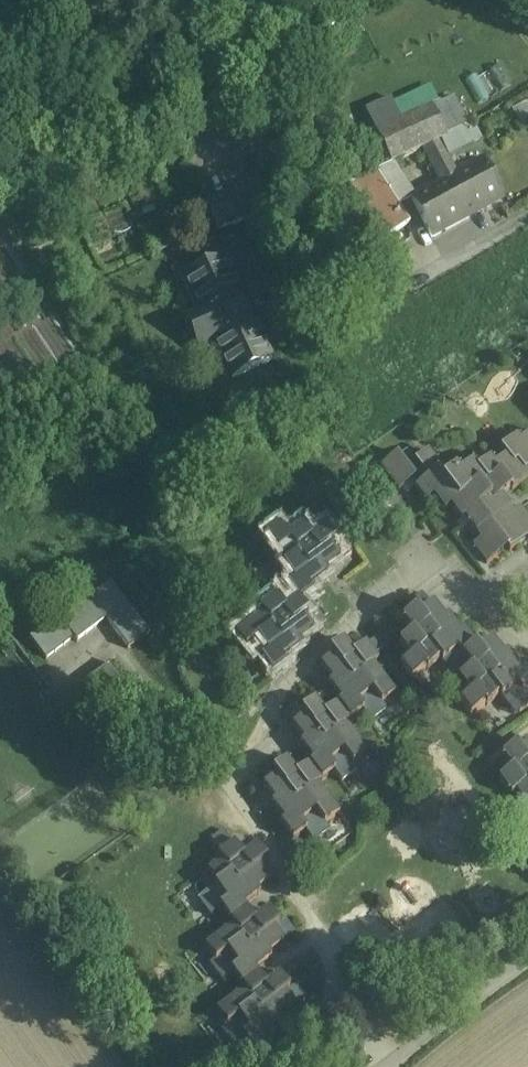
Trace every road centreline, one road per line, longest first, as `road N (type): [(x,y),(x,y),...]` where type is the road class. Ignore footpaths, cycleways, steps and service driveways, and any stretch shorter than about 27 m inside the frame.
road 1 (residential): [(395,1066),(527,967)]

